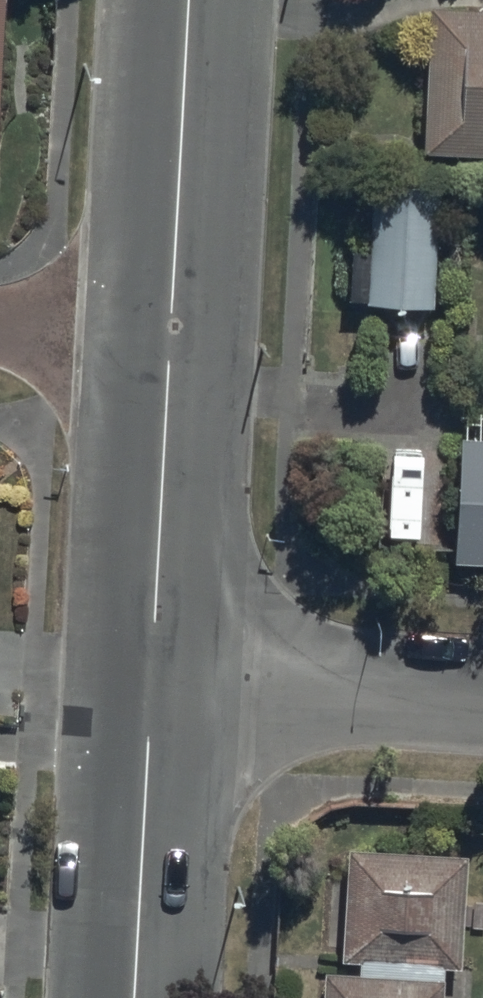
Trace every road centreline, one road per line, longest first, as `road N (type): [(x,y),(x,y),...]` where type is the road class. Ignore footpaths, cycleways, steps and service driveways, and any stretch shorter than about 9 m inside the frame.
road 1 (tertiary): [(171,335),(151,682)]
road 2 (tertiary): [(188,0),(171,335)]
road 3 (residential): [(151,682),(482,697)]
road 4 (tertiary): [(151,682),(134,997)]
road 5 (residential): [(171,335),(0,327)]

